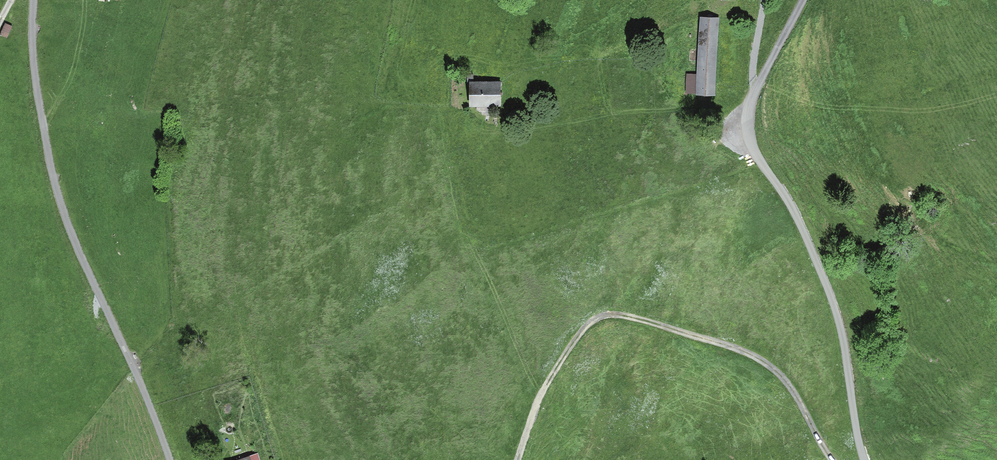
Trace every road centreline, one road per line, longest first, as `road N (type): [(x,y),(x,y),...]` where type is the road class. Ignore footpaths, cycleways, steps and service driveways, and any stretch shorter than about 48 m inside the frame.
road 1 (residential): [(867,459),(797,211),(741,131),(804,0)]
road 2 (track): [(170,459),(61,211),(33,56),(33,0)]
road 3 (track): [(835,459),(787,382),(756,357),(637,321),(598,318),(571,353),(521,459)]

